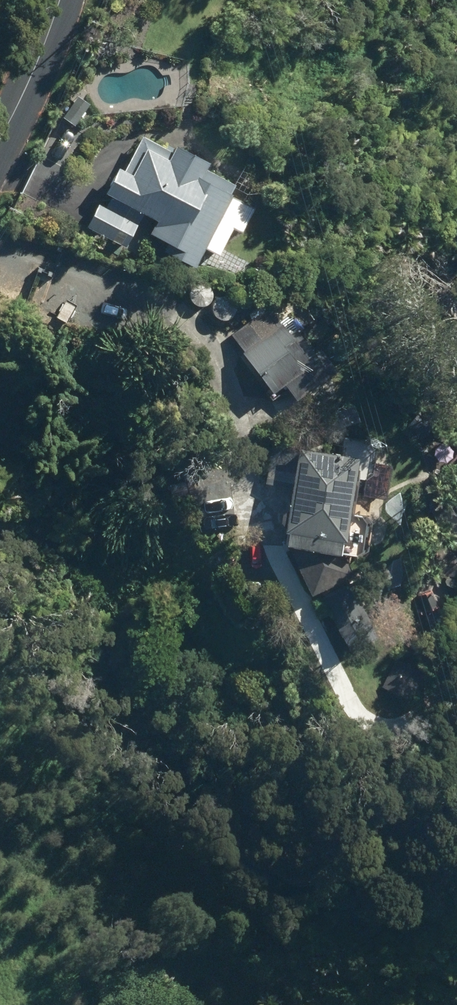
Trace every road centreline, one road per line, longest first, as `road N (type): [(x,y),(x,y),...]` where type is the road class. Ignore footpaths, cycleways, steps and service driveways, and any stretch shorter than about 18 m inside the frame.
road 1 (unclassified): [(0,136),(59,0)]

